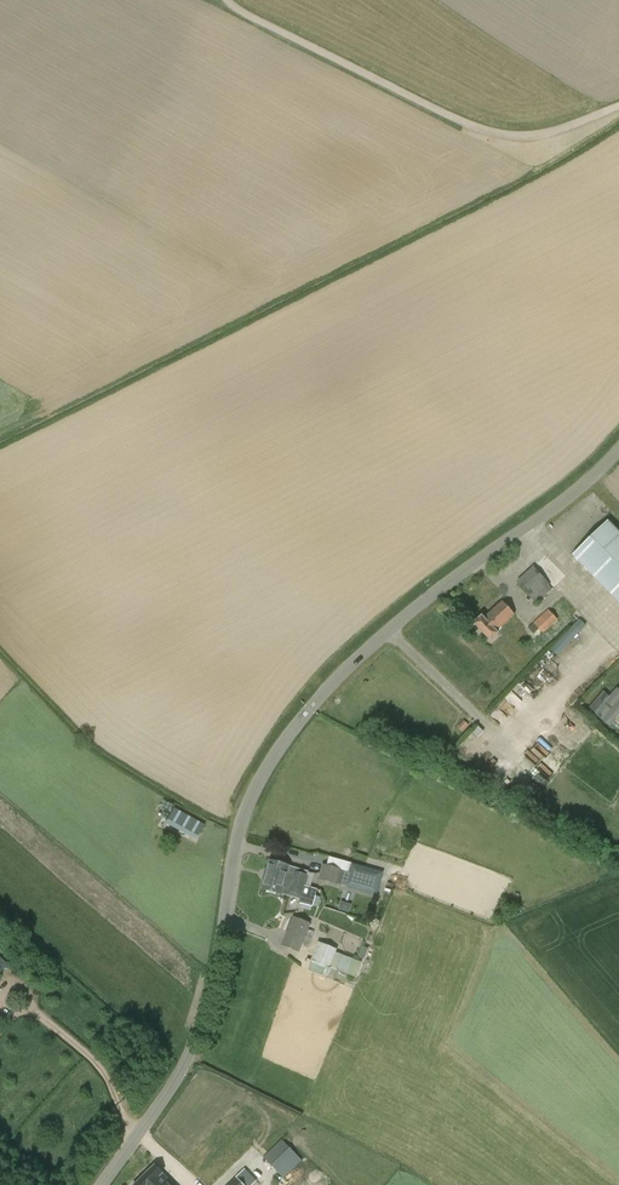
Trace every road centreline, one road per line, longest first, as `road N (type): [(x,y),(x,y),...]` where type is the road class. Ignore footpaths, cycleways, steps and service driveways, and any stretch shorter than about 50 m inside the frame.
road 1 (unclassified): [(105,1184),(189,1075),(211,1028),(252,818),(293,739),(361,660),(618,467)]
road 2 (track): [(618,106),(531,135),(465,125),(231,0)]

